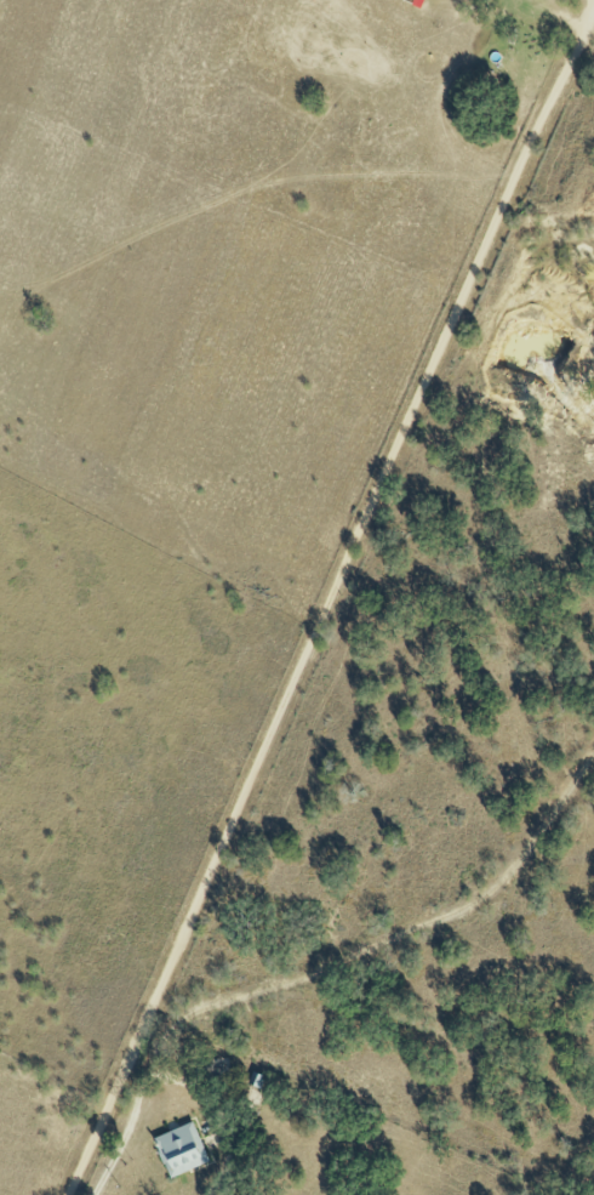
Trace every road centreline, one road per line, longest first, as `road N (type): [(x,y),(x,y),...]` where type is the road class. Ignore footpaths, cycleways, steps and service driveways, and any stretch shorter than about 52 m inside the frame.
road 1 (residential): [(593,2),(71,1194)]
road 2 (residential): [(98,1194),(144,1085)]

